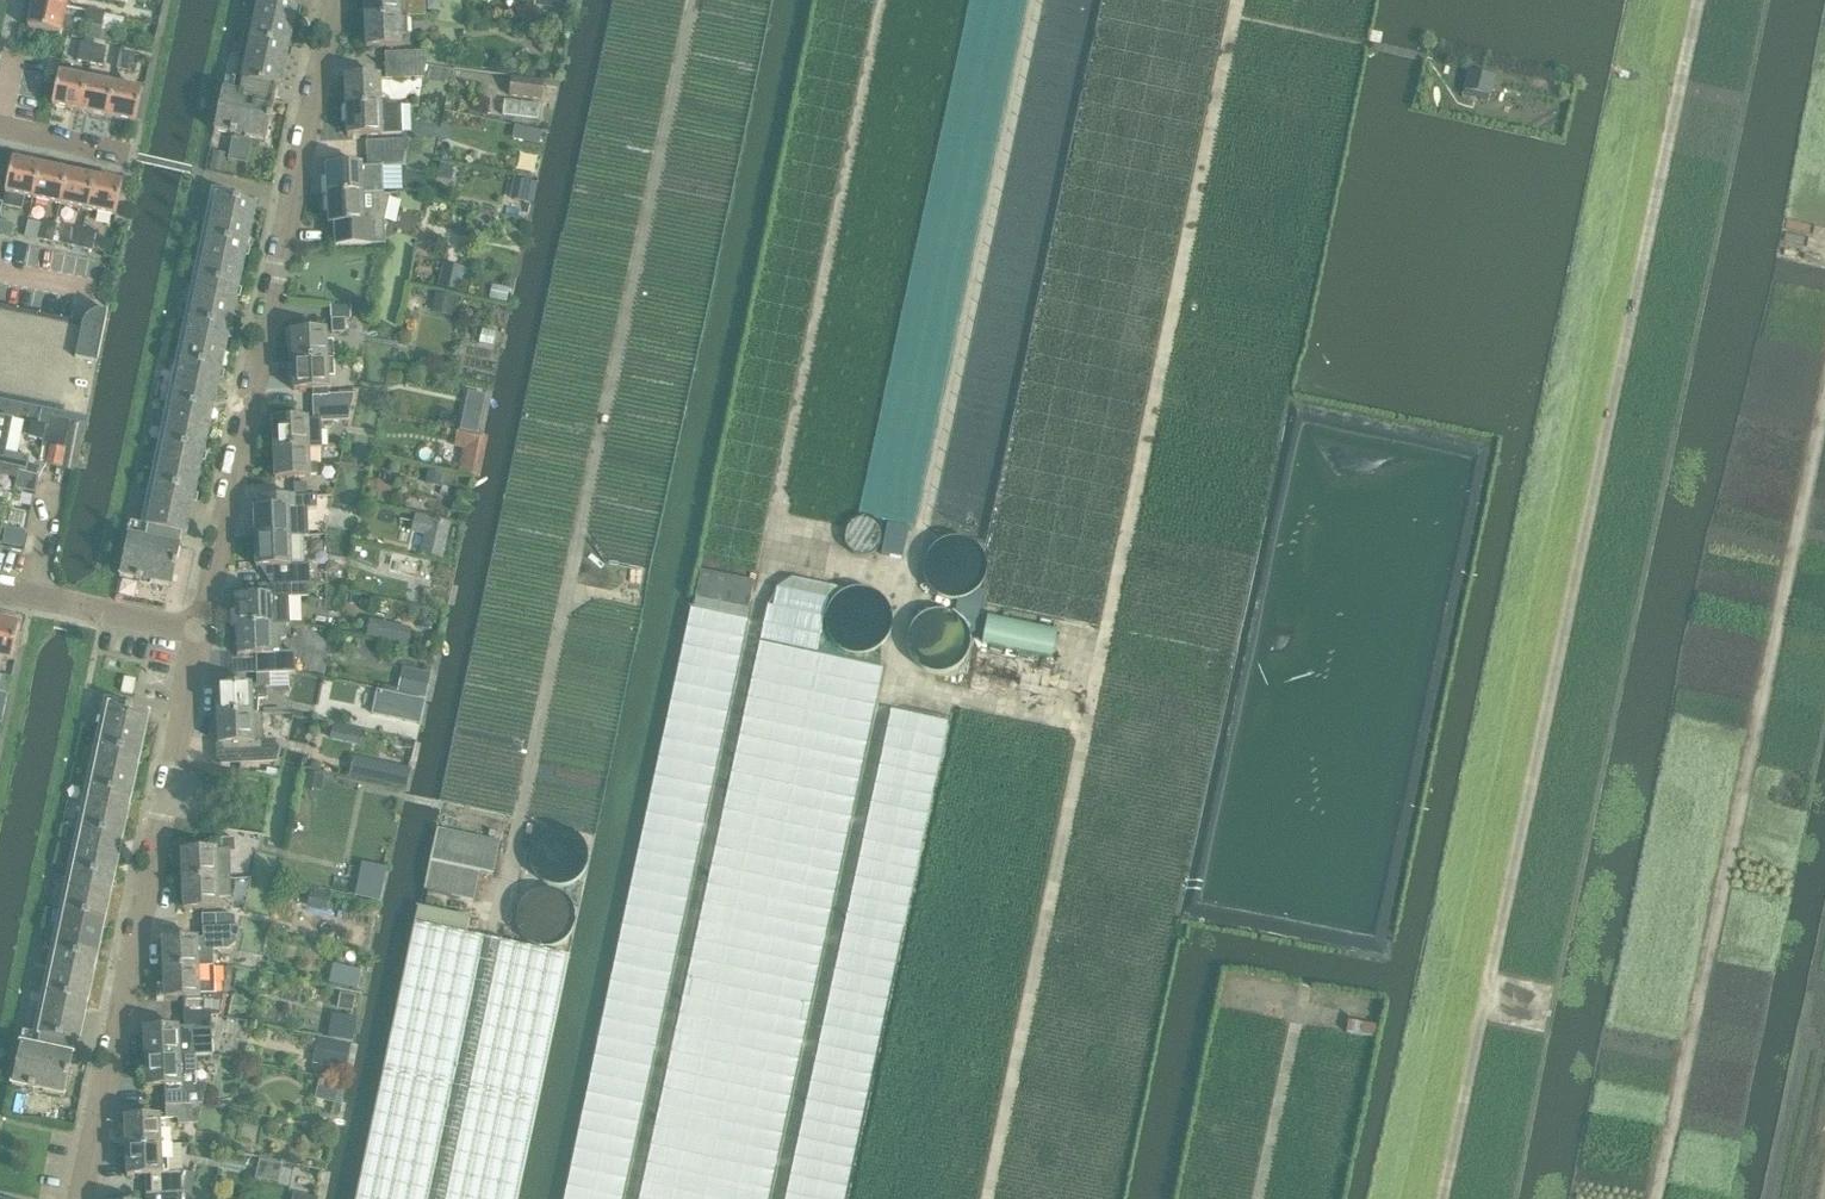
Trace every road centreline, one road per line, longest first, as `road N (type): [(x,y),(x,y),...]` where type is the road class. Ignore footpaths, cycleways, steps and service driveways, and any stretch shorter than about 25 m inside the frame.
road 1 (residential): [(201,632),(338,0)]
road 2 (residential): [(83,1198),(201,632)]
road 3 (unclassified): [(201,632),(0,588)]
road 4 (unclassified): [(127,151),(0,125)]

